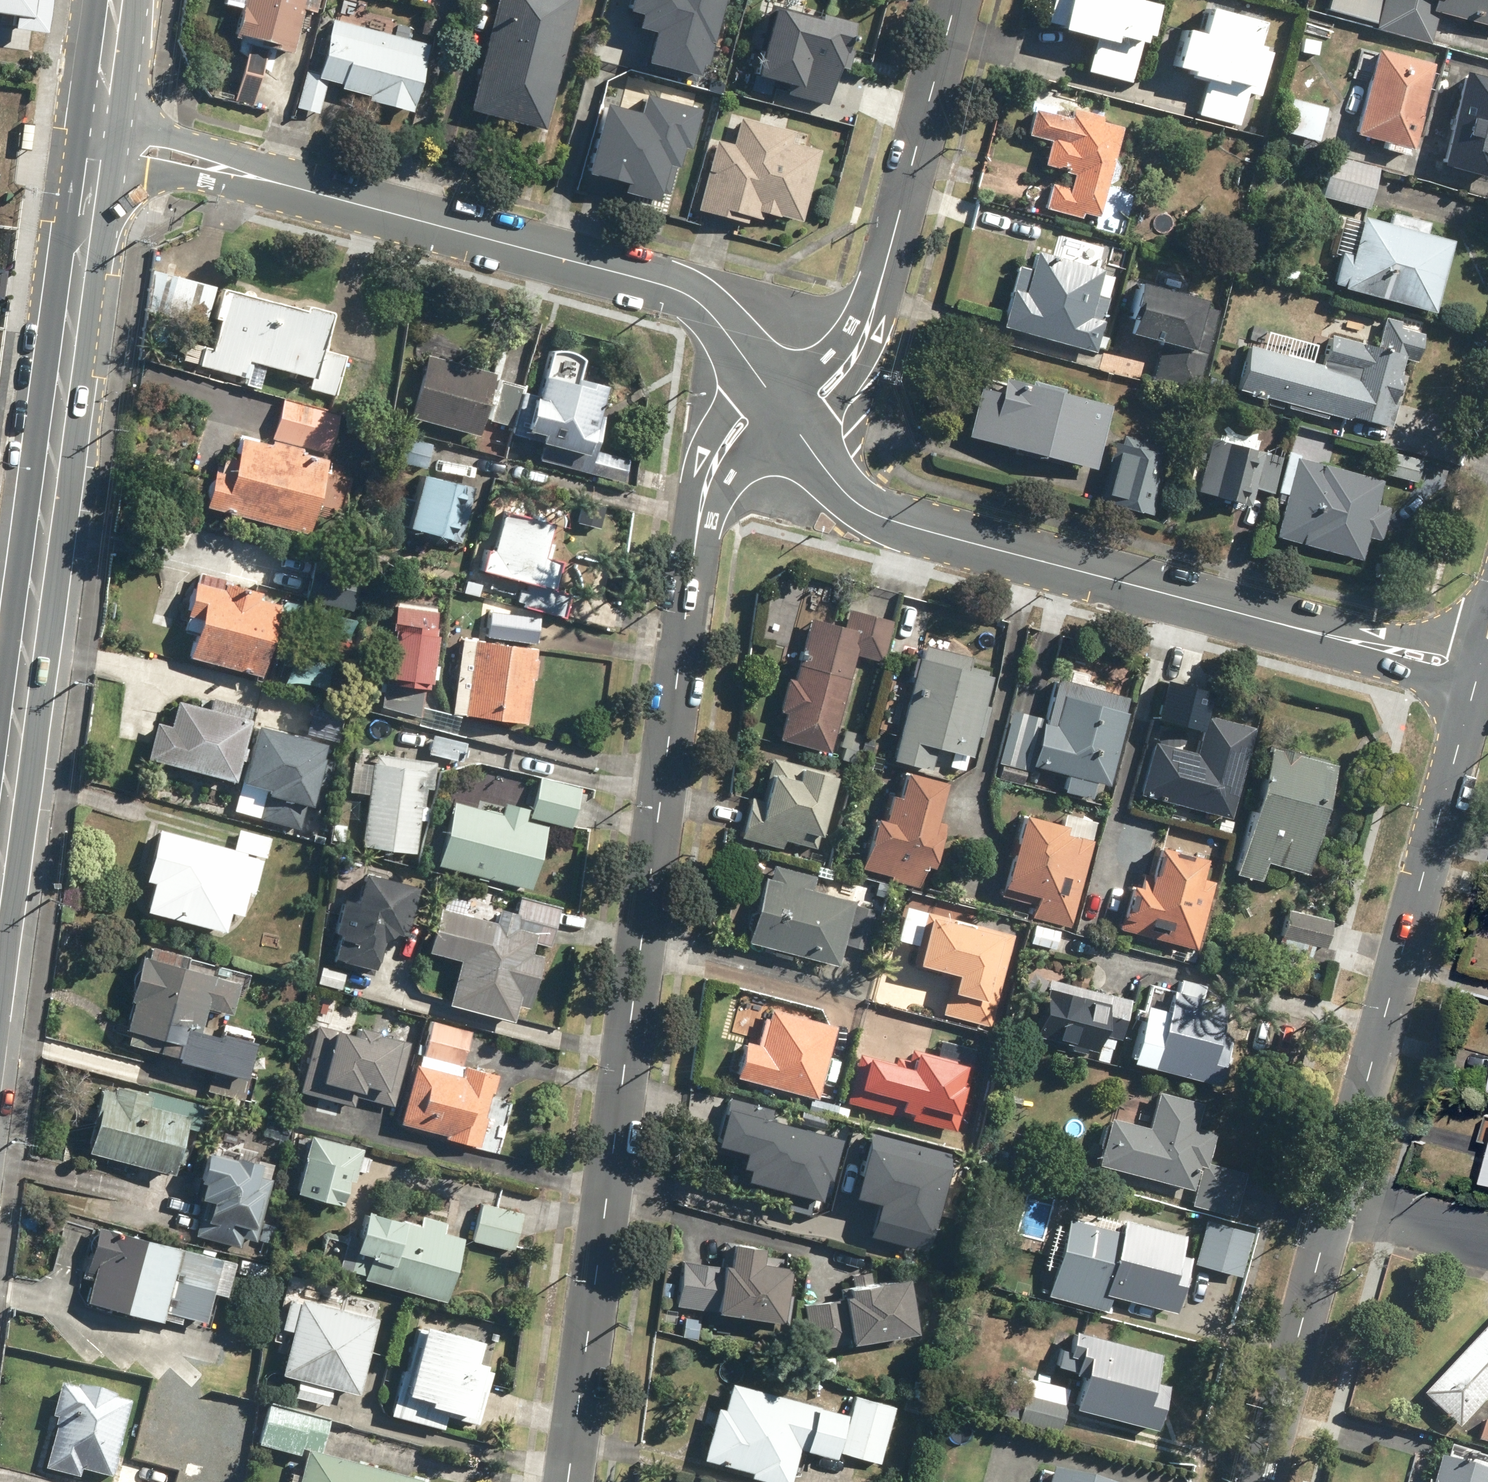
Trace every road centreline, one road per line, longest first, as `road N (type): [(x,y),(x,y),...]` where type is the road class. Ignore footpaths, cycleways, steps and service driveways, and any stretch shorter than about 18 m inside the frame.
road 1 (residential): [(774,401),(721,451),(694,525),(565,1481)]
road 2 (residential): [(1478,673),(863,507),(774,401)]
road 3 (residential): [(774,401),(716,317),(687,290),(95,136)]
road 4 (secondary): [(95,136),(0,840)]
road 5 (tertiary): [(1333,1200),(1478,673)]
road 6 (residential): [(955,0),(871,313),(848,357),(824,381),(774,401)]
road 7 (tertiary): [(1257,1481),(1333,1200)]
road 8 (residential): [(1487,1242),(1333,1200)]
road 9 (secondary): [(113,0),(95,136)]

